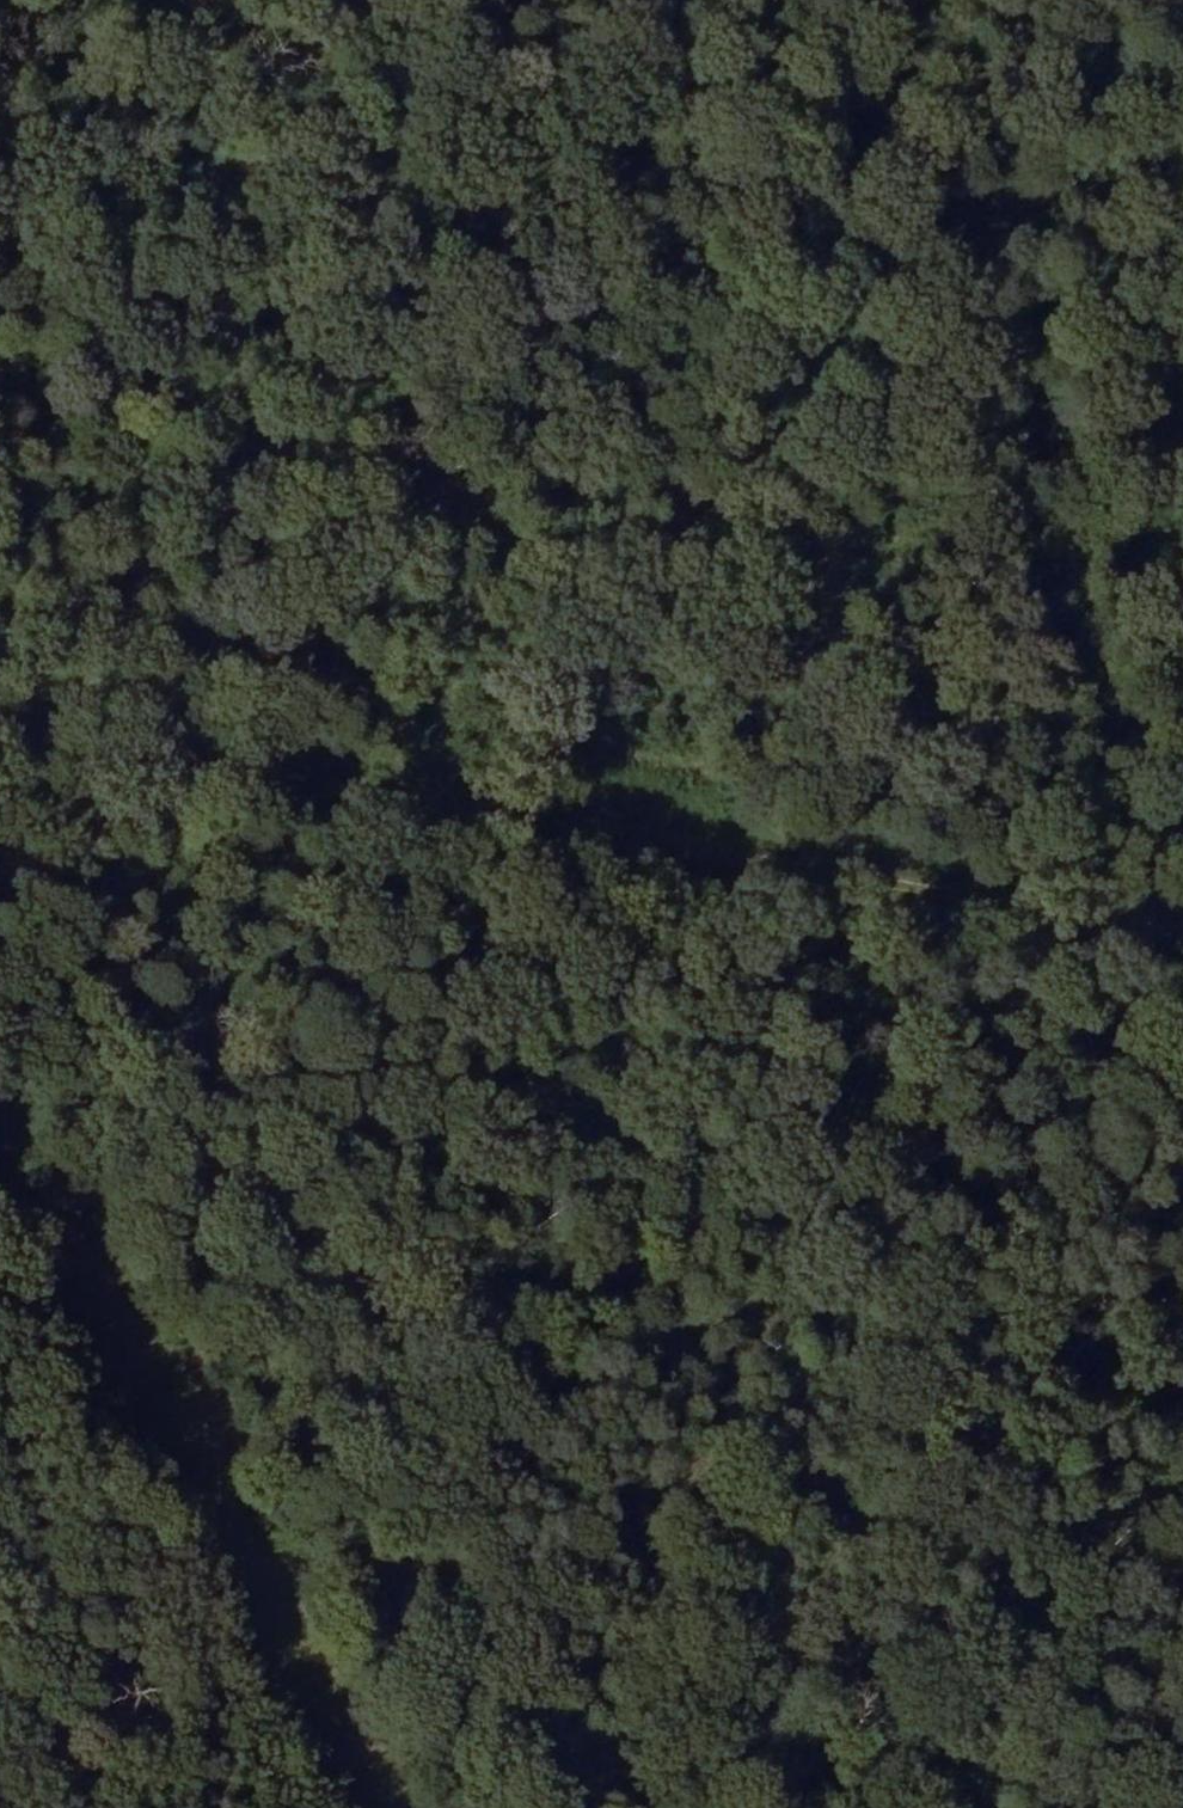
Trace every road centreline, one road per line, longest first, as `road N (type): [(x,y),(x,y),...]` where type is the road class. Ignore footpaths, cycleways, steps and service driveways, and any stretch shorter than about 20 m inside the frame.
road 1 (track): [(0,724),(1182,935)]
road 2 (track): [(0,1171),(358,1807)]

